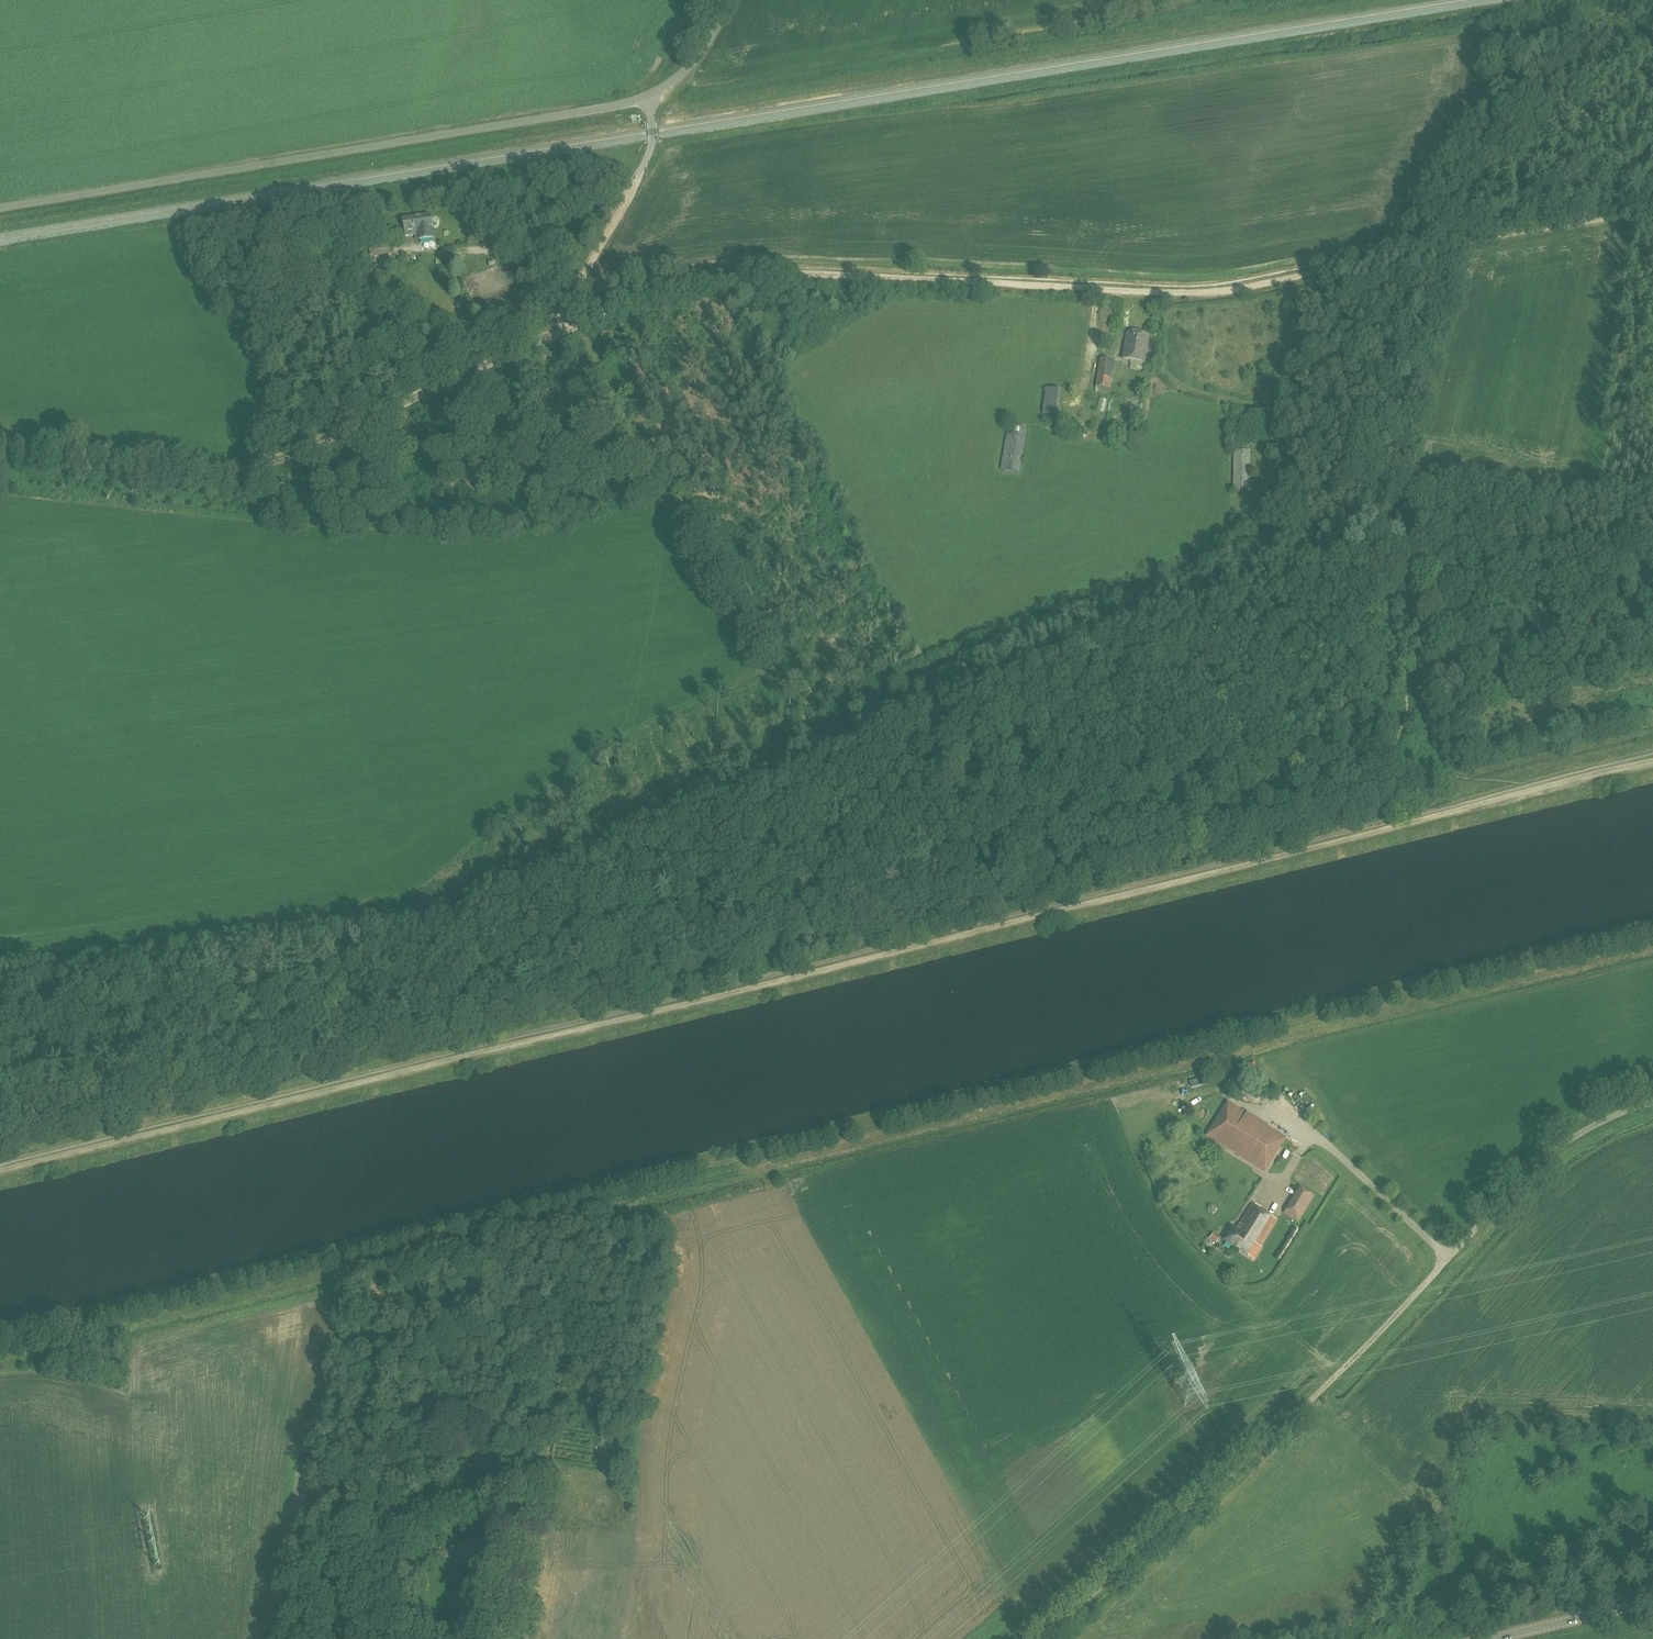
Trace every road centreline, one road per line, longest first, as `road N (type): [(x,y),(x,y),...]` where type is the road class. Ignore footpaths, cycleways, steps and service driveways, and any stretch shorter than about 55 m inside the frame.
road 1 (track): [(0,1172),(1652,761)]
road 2 (track): [(1652,214),(1200,293),(760,273),(704,279),(565,329)]
road 3 (unclassified): [(1034,1638),(1255,1452),(1533,1167),(1600,1120),(1652,1106)]
road 4 (unclassified): [(0,209),(628,103),(685,68),(728,0)]
road 5 (track): [(565,329),(250,468),(0,444)]
road 6 (track): [(1652,63),(1469,205),(1461,248)]
road 7 (track): [(565,329),(570,293),(650,150),(648,94)]
road 8 (track): [(245,468),(295,391),(350,255),(362,258)]
road 9 (track): [(575,325),(654,469),(663,511),(656,524)]
road 10 (secondary): [(1493,1638),(1652,1603)]
road 11 (track): [(319,443),(349,459),(354,486),(292,520)]

